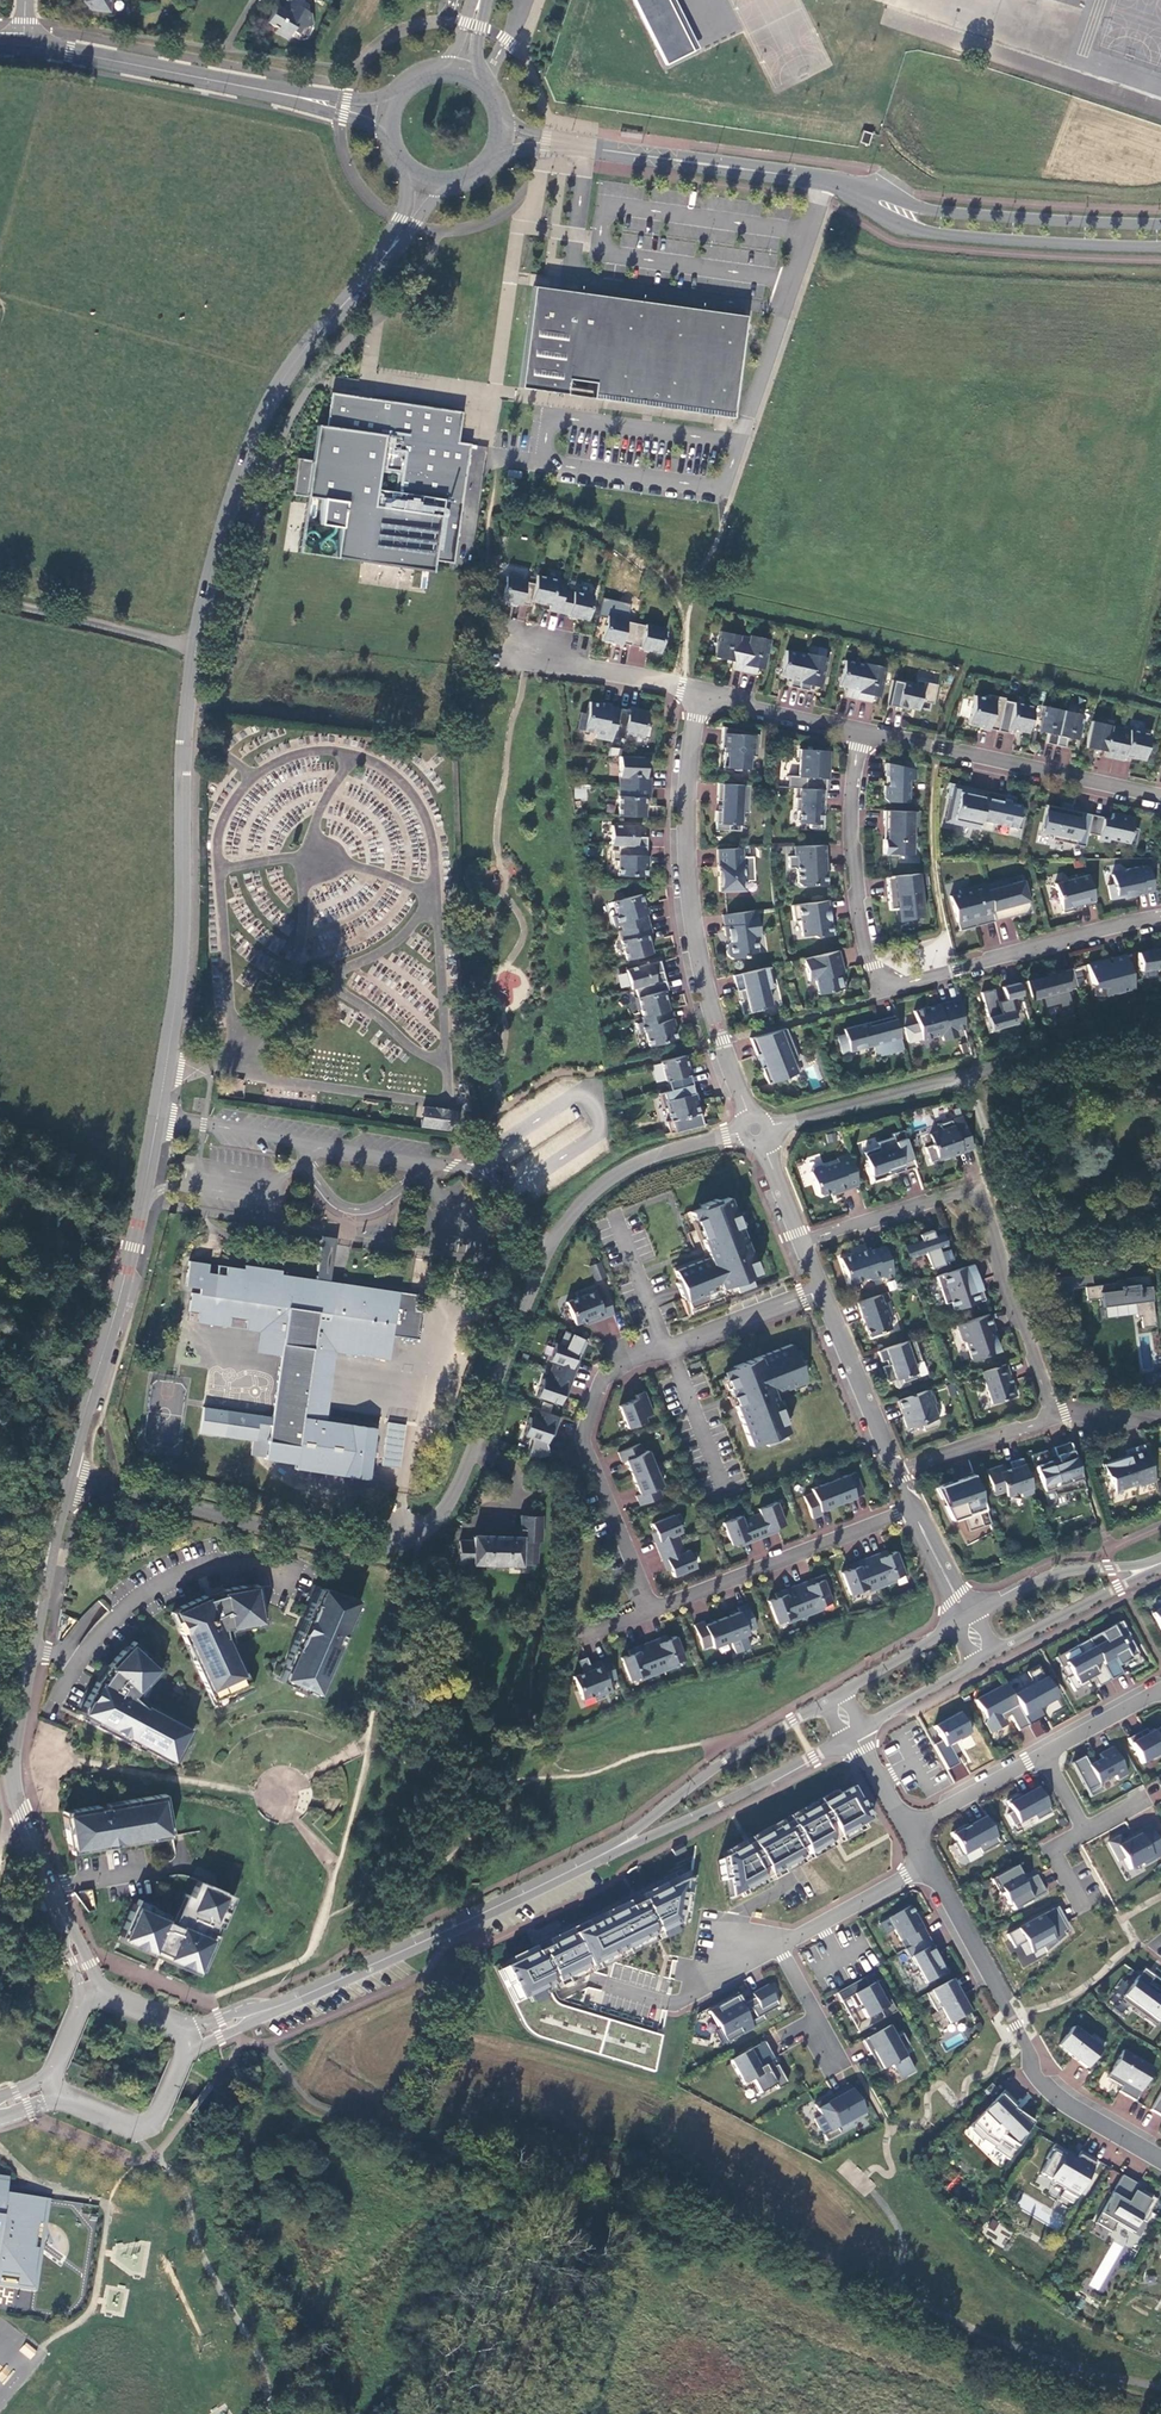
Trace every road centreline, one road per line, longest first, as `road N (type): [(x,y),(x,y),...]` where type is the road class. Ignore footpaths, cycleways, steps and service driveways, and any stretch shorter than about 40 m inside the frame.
road 1 (unclassified): [(72,1480),(355,1547),(387,1549),(425,1534),(547,1252),(578,1204),(619,1170),(664,1150),(755,1129)]
road 2 (tertiary): [(72,1480),(146,1200),(181,944),(184,741),(198,648)]
road 3 (residential): [(858,730),(852,829),(882,992),(1160,918)]
road 4 (tertiary): [(87,1993),(18,1816),(11,1768),(72,1480)]
road 5 (residential): [(820,1289),(622,1361),(602,1378),(584,1446),(647,1601),(660,1606)]
road 6 (tertiary): [(187,2039),(606,1852)]
road 7 (tertiary): [(198,648),(216,557),(261,429),(293,367),(388,251)]
road 8 (residential): [(755,1129),(716,1026),(688,884),(686,792),(699,694)]
road 9 (residential): [(800,1243),(972,1190),(1053,1418)]
road 10 (unclassified): [(755,1129),(1160,1018)]
road 11 (residential): [(925,1865),(1000,1991),(1035,2074),(1066,2103),(1160,2157)]
road 12 (tertiary): [(841,190),(890,222),(928,233),(1160,247)]
road 13 (tertiary): [(1160,224),(922,210),(878,191),(841,190)]
road 14 (residential): [(1160,794),(858,730)]
road 15 (tertiary): [(841,190),(827,179),(568,145)]
road 16 (tertiary): [(834,1696),(693,1786),(606,1852)]
road 17 (tertiary): [(606,1852),(852,1732)]
road 18 (residential): [(660,1606),(911,1508)]
road 19 (tertiary): [(272,93),(21,45)]
road 20 (tertiary): [(46,2089),(138,2130),(155,2120),(187,2039)]
road 21 (residential): [(699,694),(499,645)]
road 22 (tertiary): [(1160,1562),(1069,1570),(966,1617)]
road 23 (unclassified): [(0,601),(198,648)]
road 24 (tertiary): [(981,1657),(1160,1564)]
road 25 (residential): [(820,1289),(896,1471)]
road 26 (residential): [(925,1865),(775,1946)]
road 27 (residential): [(1053,1418),(896,1471)]
road 28 (residential): [(858,730),(699,694)]
road 29 (residential): [(904,1827),(1039,1753)]
road 30 (tertiary): [(966,1617),(834,1696)]
road 31 (tertiary): [(852,1732),(981,1657)]
road 32 (residential): [(1039,1753),(1160,1686)]
road 33 (tertiary): [(397,92),(359,100),(272,93)]
road 34 (residential): [(775,1946),(836,2056)]
road 35 (tertiary): [(272,93),(387,140)]
road 36 (residential): [(755,1129),(800,1243)]
road 37 (residential): [(911,1508),(966,1617)]

